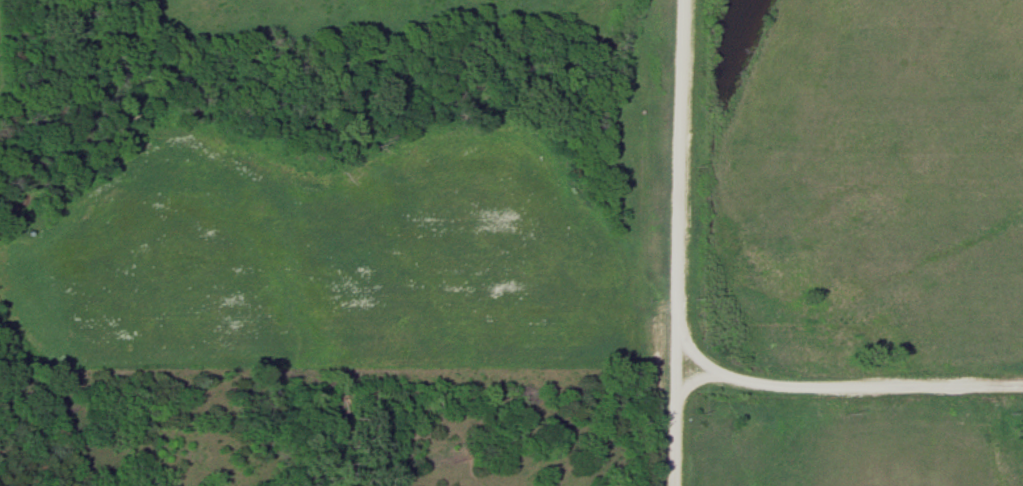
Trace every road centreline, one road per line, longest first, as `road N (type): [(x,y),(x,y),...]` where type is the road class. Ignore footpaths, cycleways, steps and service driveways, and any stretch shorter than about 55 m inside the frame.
road 1 (residential): [(671,485),(671,0)]
road 2 (residential): [(1022,386),(768,385),(713,374),(672,333)]

